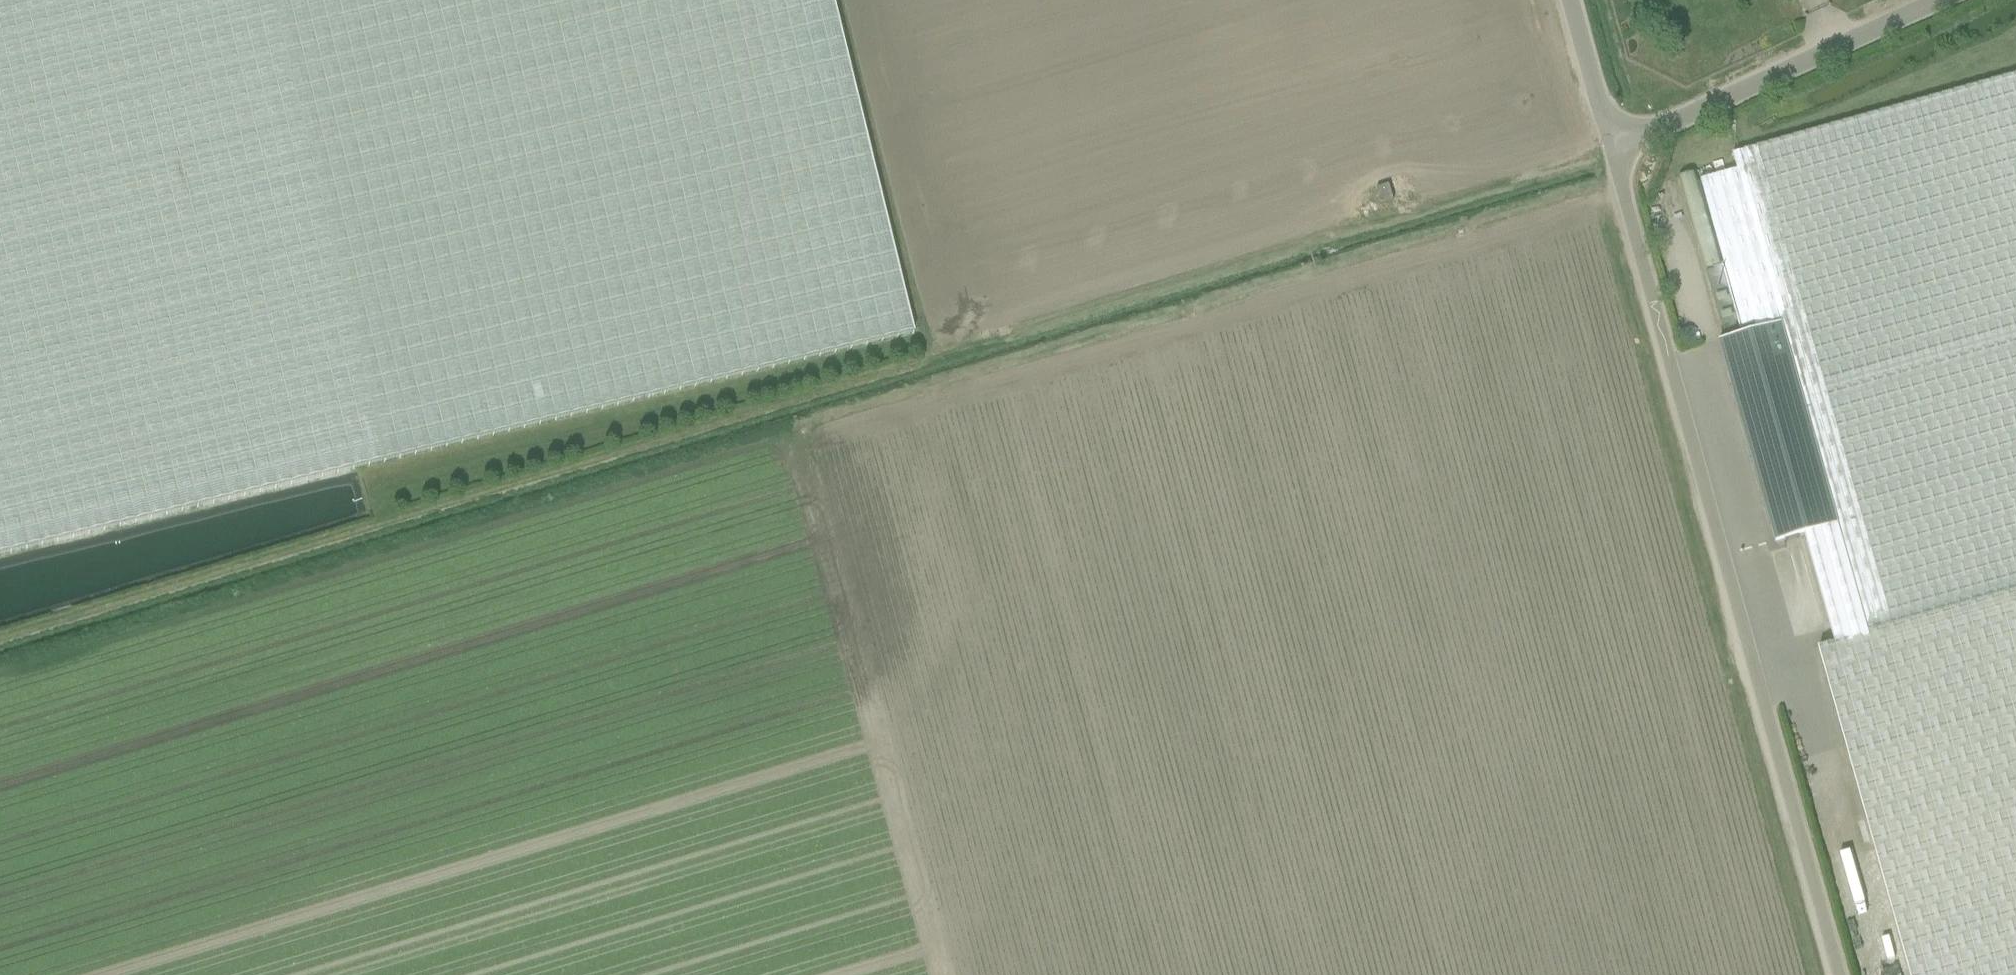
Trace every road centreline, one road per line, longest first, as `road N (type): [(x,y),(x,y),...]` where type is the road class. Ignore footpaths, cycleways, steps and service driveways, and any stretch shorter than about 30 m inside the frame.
road 1 (unclassified): [(1839,974),(1616,147)]
road 2 (unclassified): [(1616,147),(1937,0)]
road 3 (unclassified): [(1616,147),(1575,0)]

